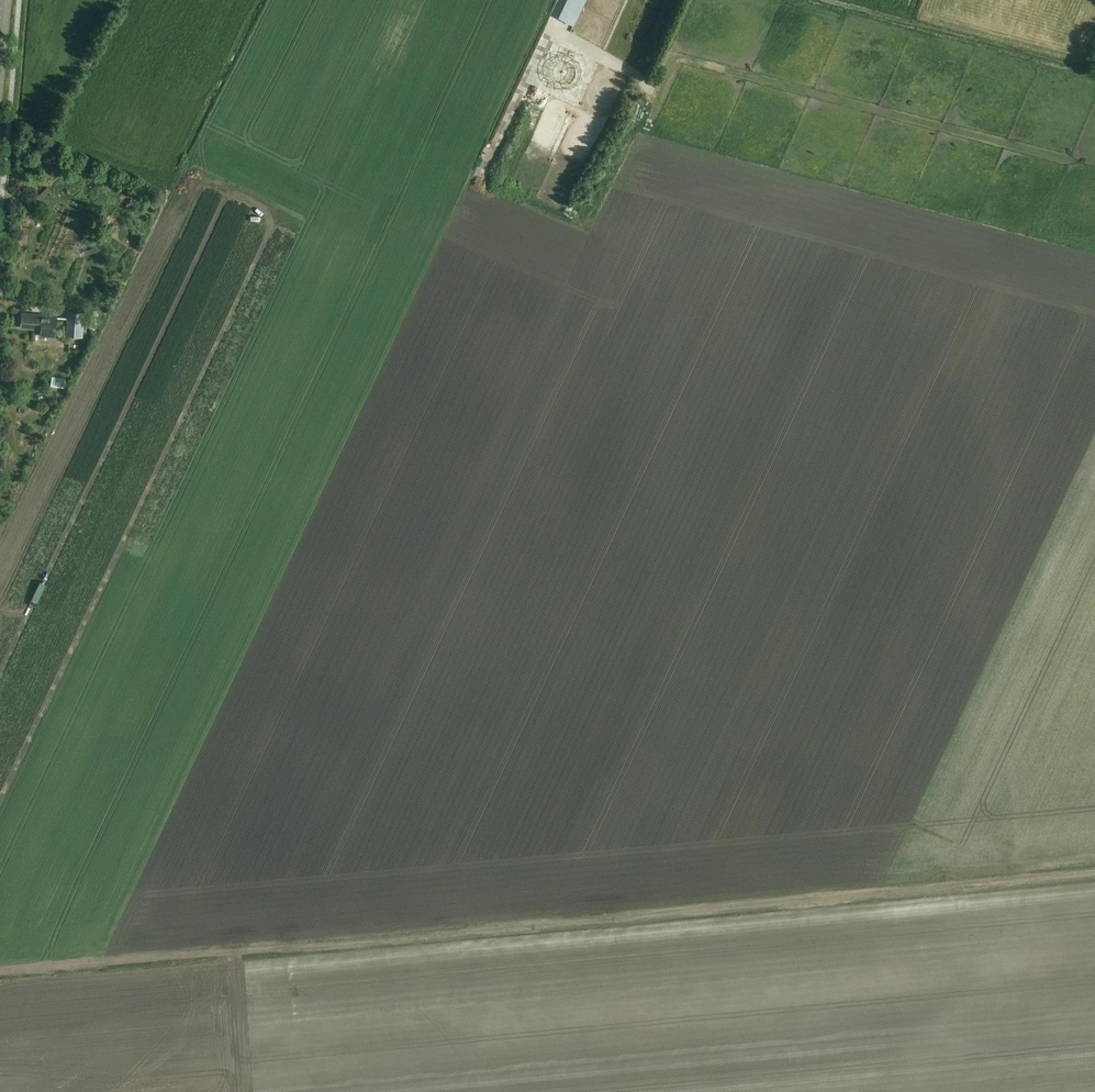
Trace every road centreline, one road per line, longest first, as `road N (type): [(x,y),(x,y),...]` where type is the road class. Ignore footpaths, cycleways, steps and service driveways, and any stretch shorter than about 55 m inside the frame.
road 1 (track): [(1094,866),(0,971)]

